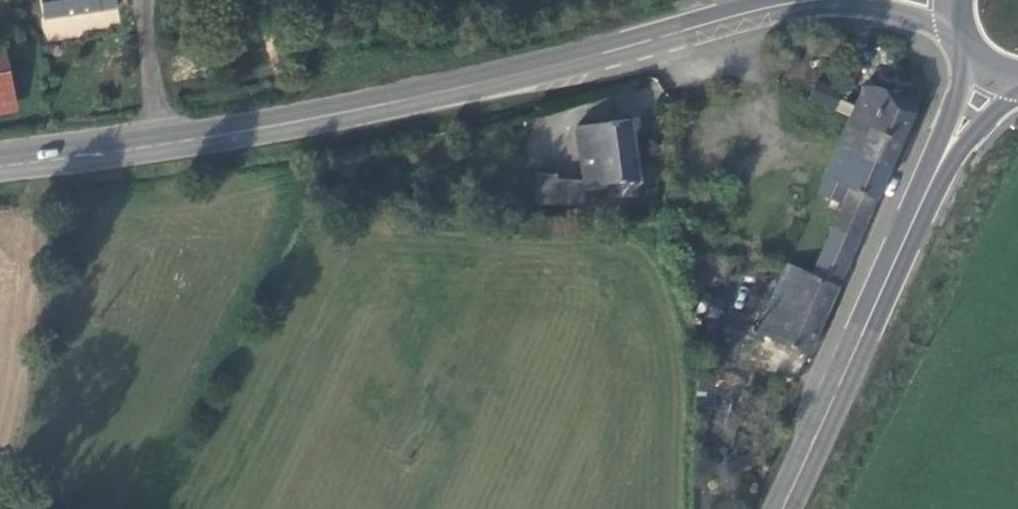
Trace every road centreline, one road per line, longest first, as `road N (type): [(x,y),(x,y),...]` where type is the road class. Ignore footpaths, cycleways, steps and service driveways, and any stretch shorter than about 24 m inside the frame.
road 1 (secondary): [(0,162),(171,141),(524,75),(760,11)]
road 2 (secondary): [(781,508),(926,196)]
road 3 (secondary): [(760,11),(873,7),(953,28)]
road 4 (secondary): [(969,57),(926,196)]
road 5 (track): [(150,0),(146,39),(171,141)]
road 6 (secondary): [(926,196),(1017,91)]

